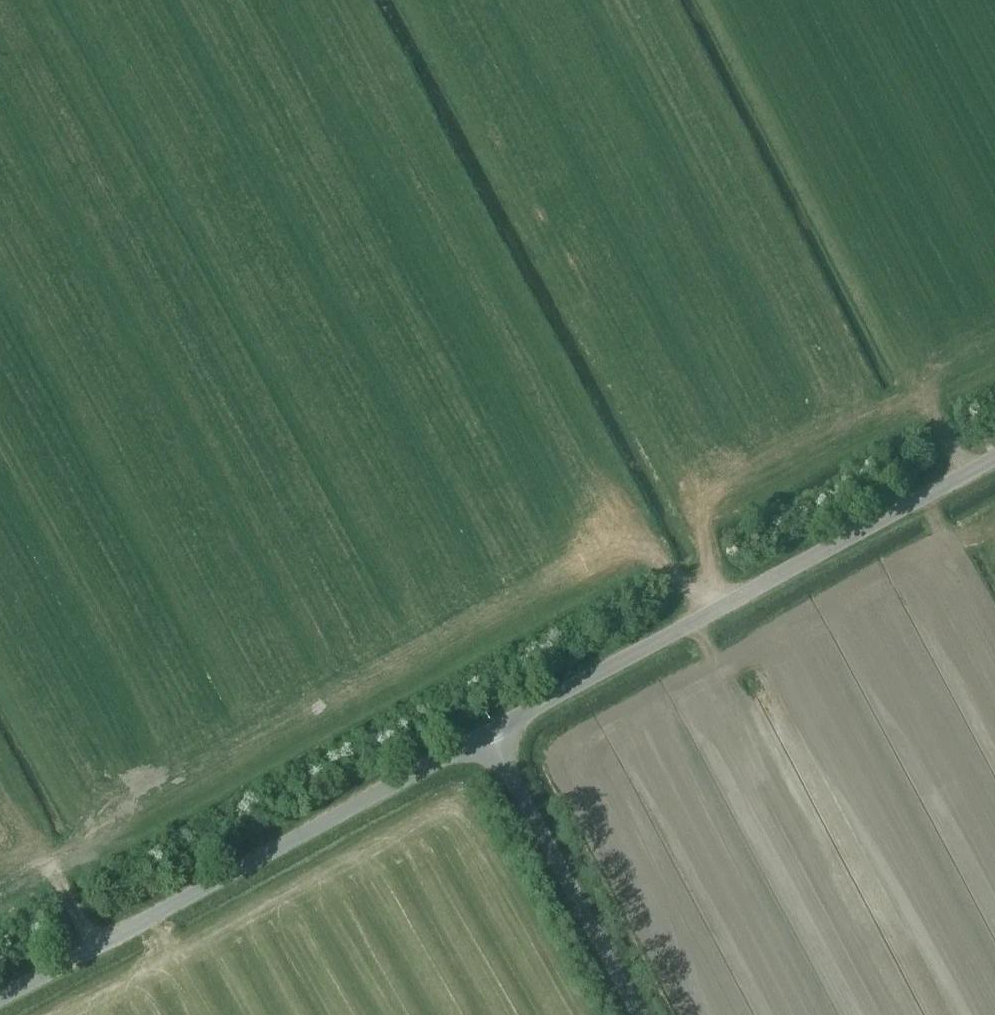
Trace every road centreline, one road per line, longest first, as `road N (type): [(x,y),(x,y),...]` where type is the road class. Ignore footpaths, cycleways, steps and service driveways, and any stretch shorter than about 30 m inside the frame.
road 1 (unclassified): [(488,730),(994,456)]
road 2 (unclassified): [(0,996),(488,730)]
road 3 (unclassified): [(638,1014),(488,730)]

